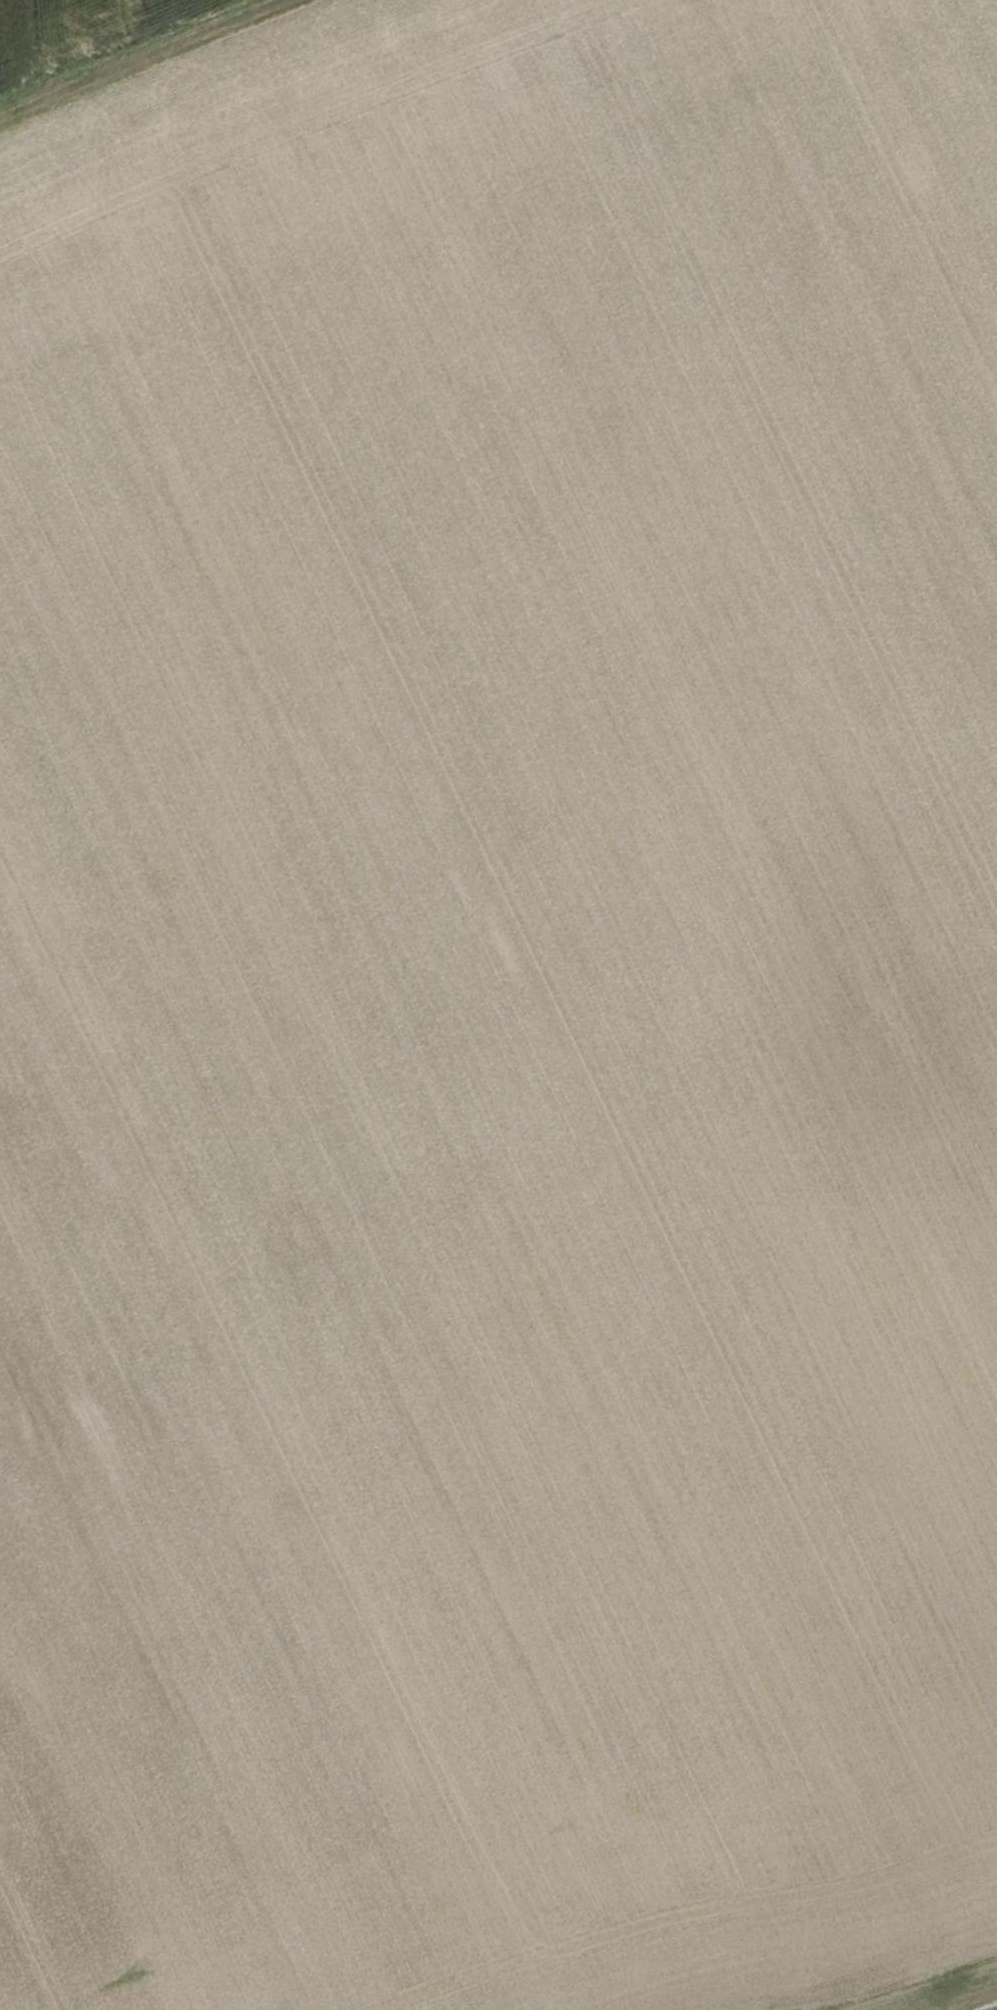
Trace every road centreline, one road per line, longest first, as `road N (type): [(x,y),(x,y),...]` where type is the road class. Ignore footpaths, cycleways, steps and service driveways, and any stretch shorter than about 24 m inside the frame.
road 1 (track): [(304,0),(0,124)]

